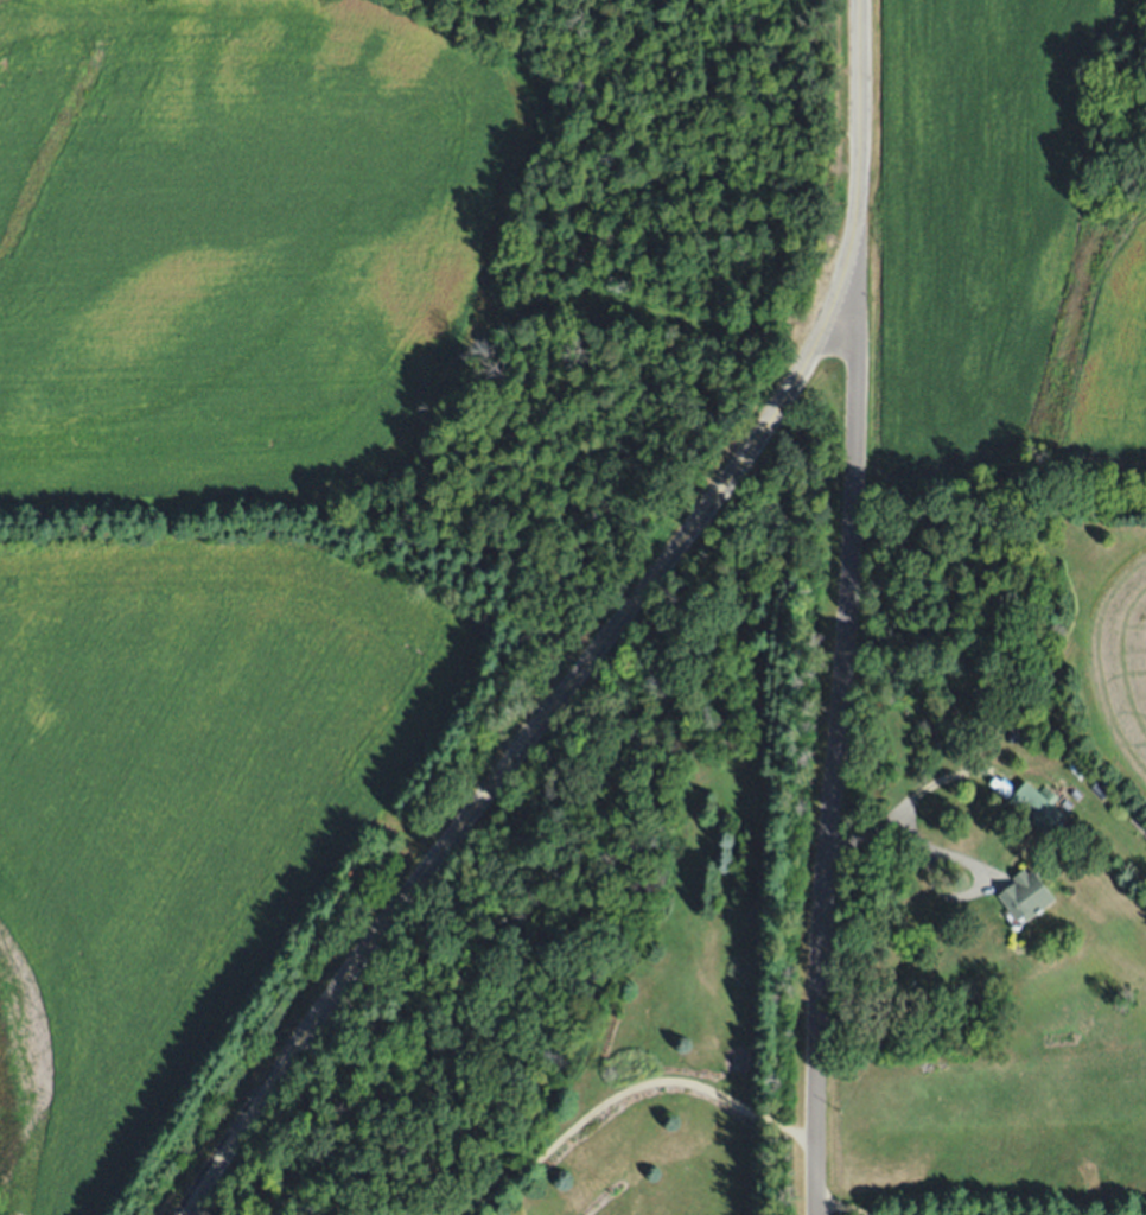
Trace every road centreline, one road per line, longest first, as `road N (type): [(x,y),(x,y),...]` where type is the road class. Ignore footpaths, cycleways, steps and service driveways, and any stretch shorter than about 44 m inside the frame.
road 1 (secondary): [(863,0),(860,222),(826,332),(775,421),(331,1000),(187,1214)]
road 2 (residential): [(815,1214),(820,977),(854,497),(855,246)]

